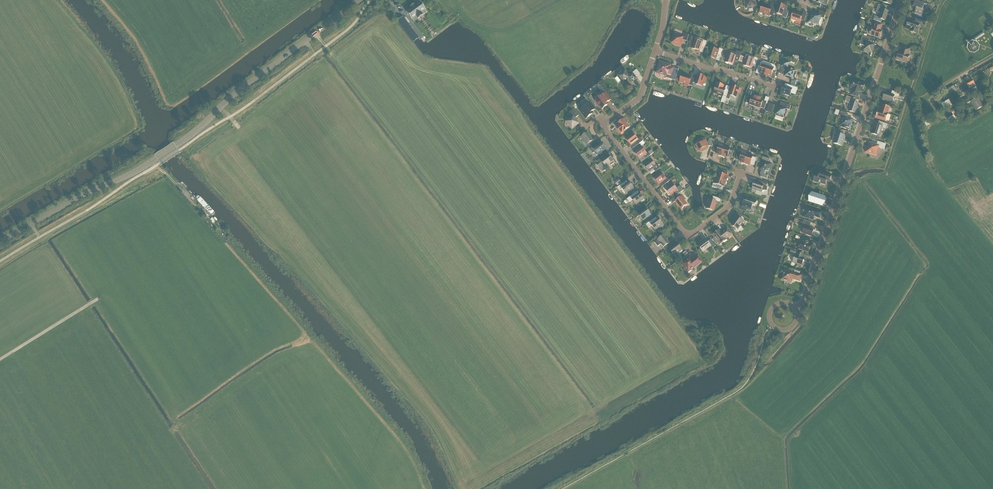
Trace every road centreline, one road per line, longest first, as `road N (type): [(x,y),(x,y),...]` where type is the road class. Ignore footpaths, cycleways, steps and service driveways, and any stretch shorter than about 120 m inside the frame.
road 1 (tertiary): [(0,243),(176,146),(360,0)]
road 2 (residential): [(796,310),(902,0)]
road 3 (residential): [(741,173),(730,207),(692,235),(683,232),(608,132)]
road 4 (residential): [(776,88),(655,52)]

